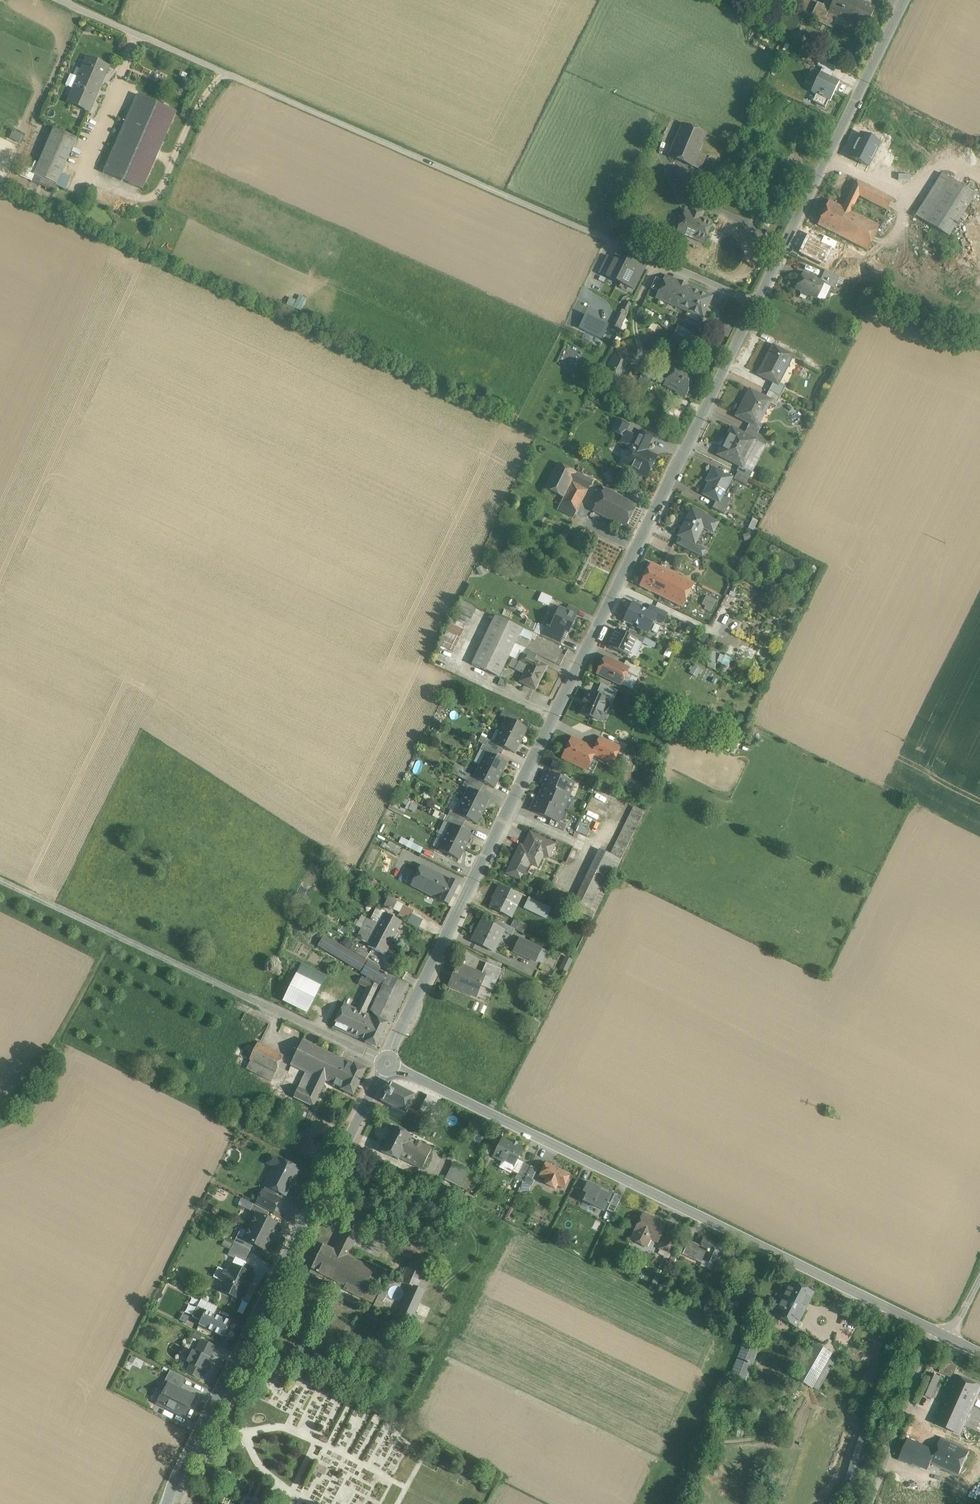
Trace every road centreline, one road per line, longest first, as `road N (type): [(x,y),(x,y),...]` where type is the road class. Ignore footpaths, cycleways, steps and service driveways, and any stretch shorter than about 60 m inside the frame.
road 1 (unclassified): [(759,301),(388,1063)]
road 2 (tertiary): [(938,1329),(388,1063)]
road 3 (track): [(612,237),(68,0)]
road 4 (tertiary): [(388,1063),(167,1503)]
road 5 (unclassified): [(0,880),(388,1063)]
road 6 (unclassified): [(906,0),(759,301)]
road 7 (unclassified): [(872,1503),(938,1329)]
road 8 (residential): [(759,301),(612,237)]
road 9 (track): [(139,31),(87,155)]

